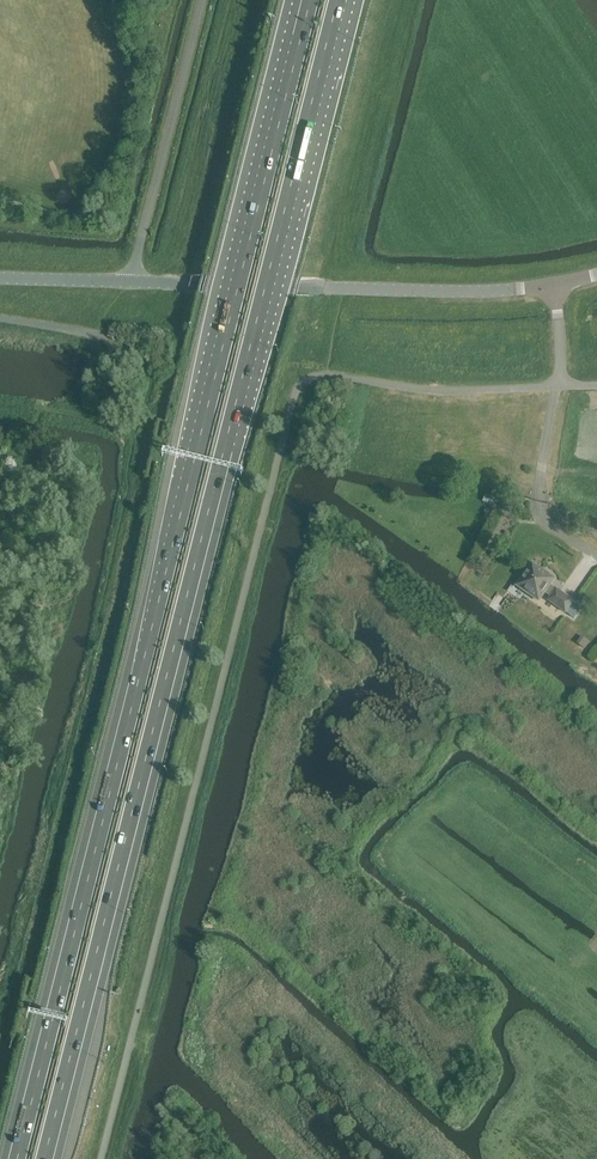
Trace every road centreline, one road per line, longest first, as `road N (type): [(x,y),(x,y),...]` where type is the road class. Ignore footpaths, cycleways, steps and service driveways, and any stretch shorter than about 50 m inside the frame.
road 1 (motorway): [(46,1158),(343,0)]
road 2 (motorway): [(311,0),(17,1158)]
road 3 (tertiary): [(559,287),(477,293),(0,276)]
road 4 (unclassified): [(558,389),(541,515),(596,558)]

